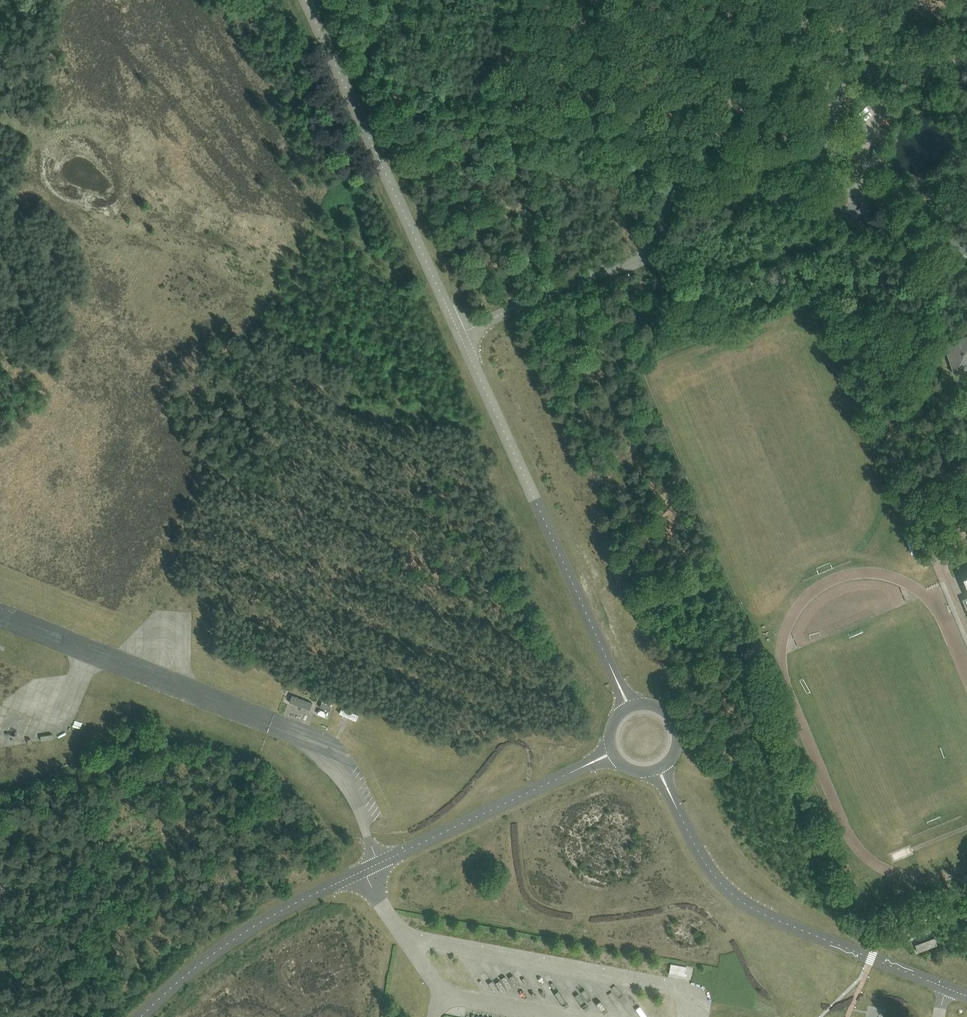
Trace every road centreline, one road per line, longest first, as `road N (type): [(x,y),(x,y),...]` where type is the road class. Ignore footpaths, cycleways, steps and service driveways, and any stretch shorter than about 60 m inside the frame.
road 1 (unclassified): [(630,708),(301,0)]
road 2 (unclassified): [(611,753),(253,928),(143,1016)]
road 3 (unclassified): [(966,996),(742,902),(683,825),(657,769)]
road 4 (unclassified): [(966,251),(850,216),(881,96)]

